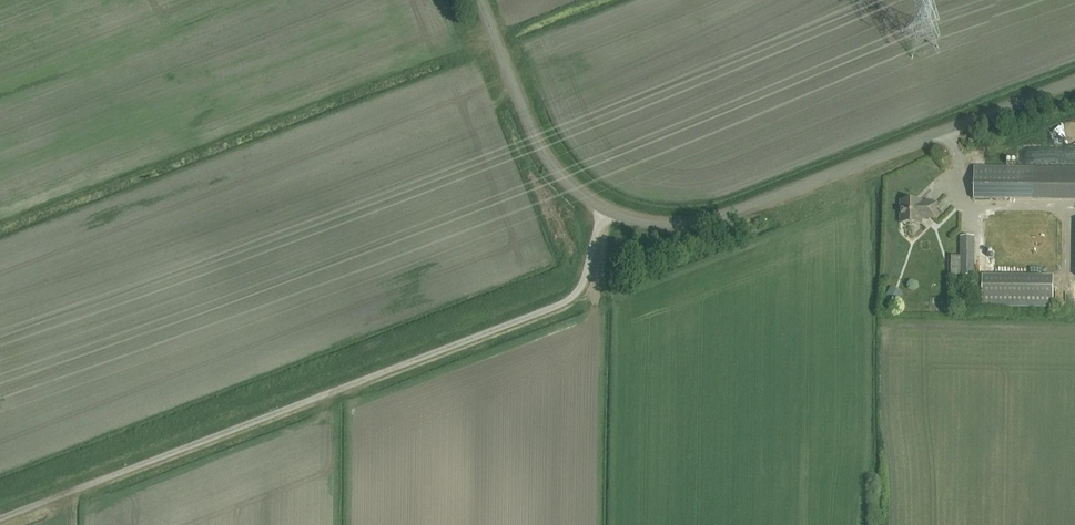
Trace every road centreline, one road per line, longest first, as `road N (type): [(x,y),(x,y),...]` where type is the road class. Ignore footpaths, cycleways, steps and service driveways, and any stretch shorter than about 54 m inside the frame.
road 1 (unclassified): [(1074,82),(750,206),(672,223),(626,219),(579,193),(544,155),(480,0)]
road 2 (track): [(602,209),(584,276),(566,299),(0,518)]

